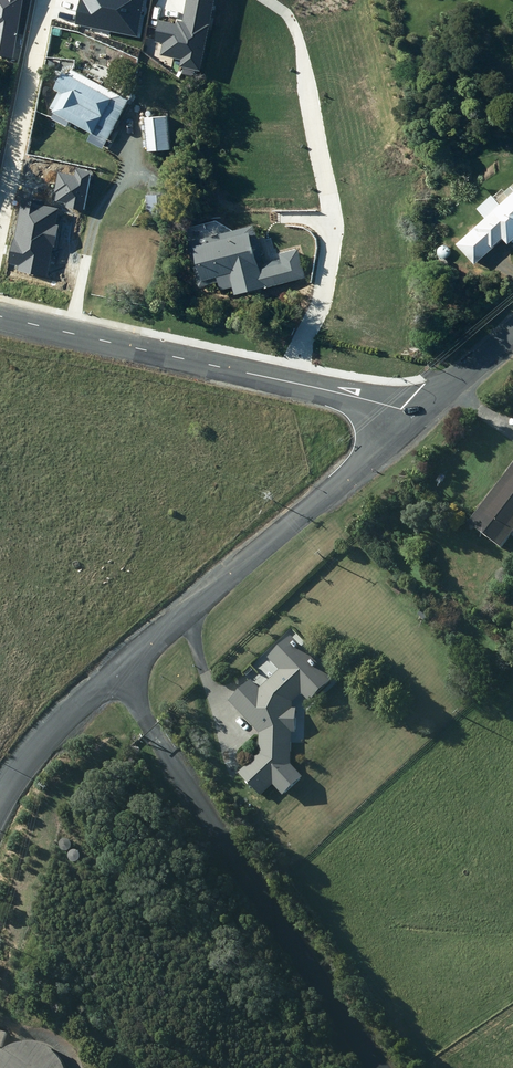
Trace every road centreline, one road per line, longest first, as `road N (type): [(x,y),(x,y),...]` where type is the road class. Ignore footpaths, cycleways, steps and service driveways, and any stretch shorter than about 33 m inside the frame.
road 1 (residential): [(121,671),(375,1067)]
road 2 (tertiary): [(0,317),(422,415)]
road 3 (residential): [(422,415),(121,671)]
road 4 (residential): [(121,671),(54,731),(0,805)]
road 5 (tertiary): [(512,332),(422,415)]

